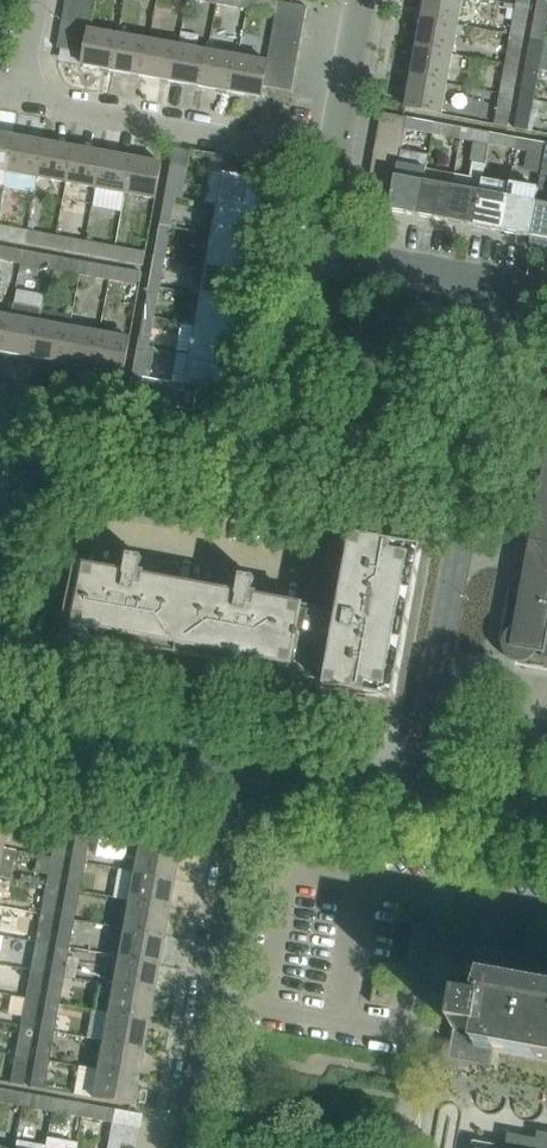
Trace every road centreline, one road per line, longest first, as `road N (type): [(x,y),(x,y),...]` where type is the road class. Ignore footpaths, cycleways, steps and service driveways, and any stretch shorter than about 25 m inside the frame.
road 1 (residential): [(417,795),(513,287)]
road 2 (residential): [(323,252),(277,457),(0,409)]
road 3 (residential): [(187,1147),(249,765)]
road 4 (residential): [(337,159),(25,107)]
road 5 (residential): [(249,765),(0,721)]
road 6 (residential): [(513,287),(323,252)]
road 7 (residential): [(417,795),(249,765)]
road 8 (residential): [(337,159),(365,0)]
road 9 (residential): [(546,818),(417,795)]

